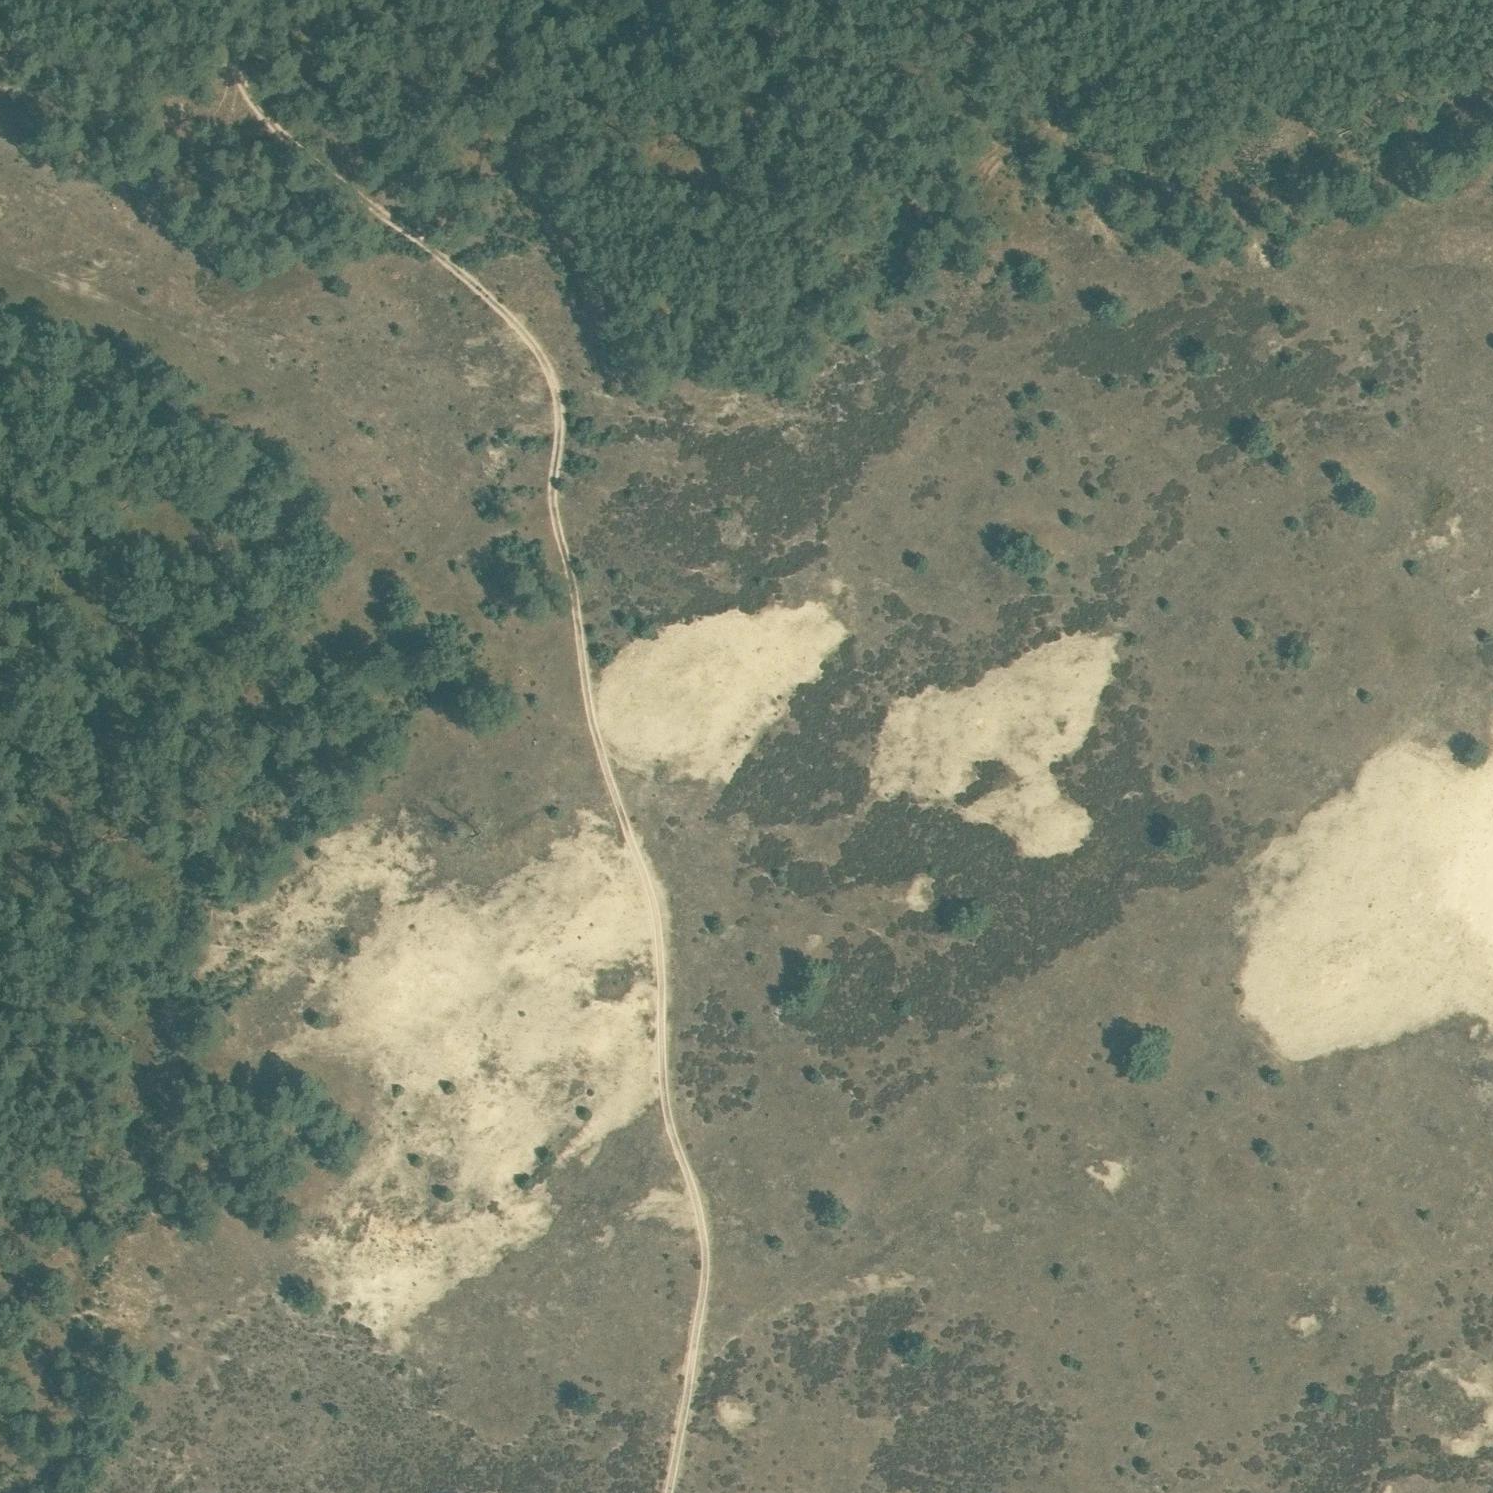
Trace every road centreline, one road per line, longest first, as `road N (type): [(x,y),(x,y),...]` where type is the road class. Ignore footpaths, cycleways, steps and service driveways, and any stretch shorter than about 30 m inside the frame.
road 1 (track): [(666,1492),(705,1274),(702,1206),(664,1086),(660,926),(651,881),(589,712),(583,622),(555,515),(561,384),(545,355),(475,284),(280,131),(237,81),(222,0)]

